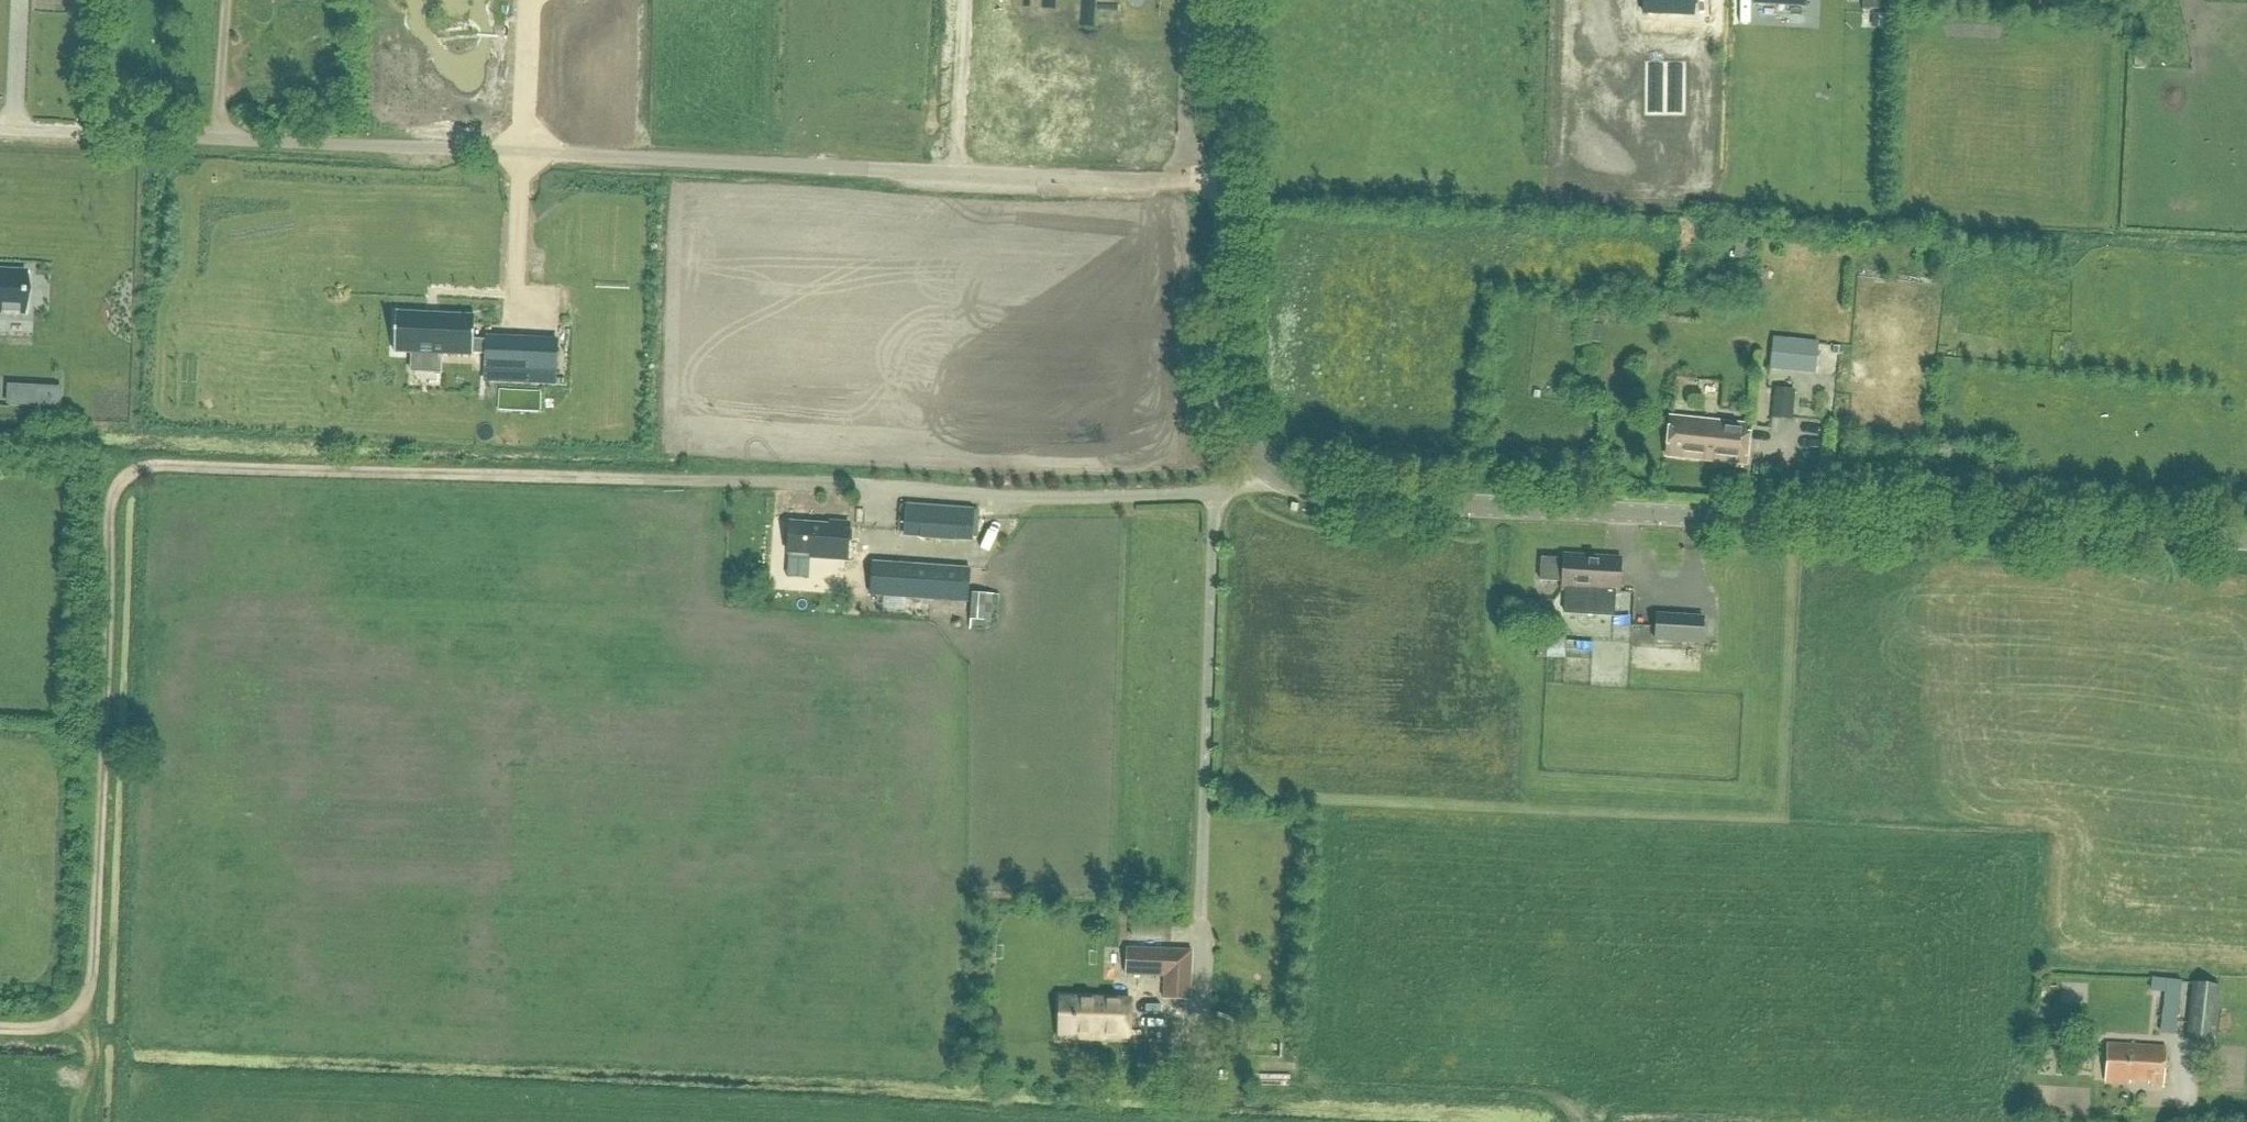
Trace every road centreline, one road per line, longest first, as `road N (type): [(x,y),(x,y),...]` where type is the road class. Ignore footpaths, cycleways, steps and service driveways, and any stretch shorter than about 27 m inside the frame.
road 1 (unclassified): [(1213,490),(1062,498),(139,467),(120,483),(110,508),(87,995),(56,1026),(0,1029)]
road 2 (unclassified): [(1226,182),(0,129)]
road 3 (unclassified): [(2246,539),(1400,501),(1313,489),(1267,469)]
road 4 (unclassified): [(1213,490),(1201,938)]
road 5 (unclassified): [(1267,469),(1236,424),(1224,381),(1226,182)]
road 6 (unclassified): [(1226,182),(1234,0)]

